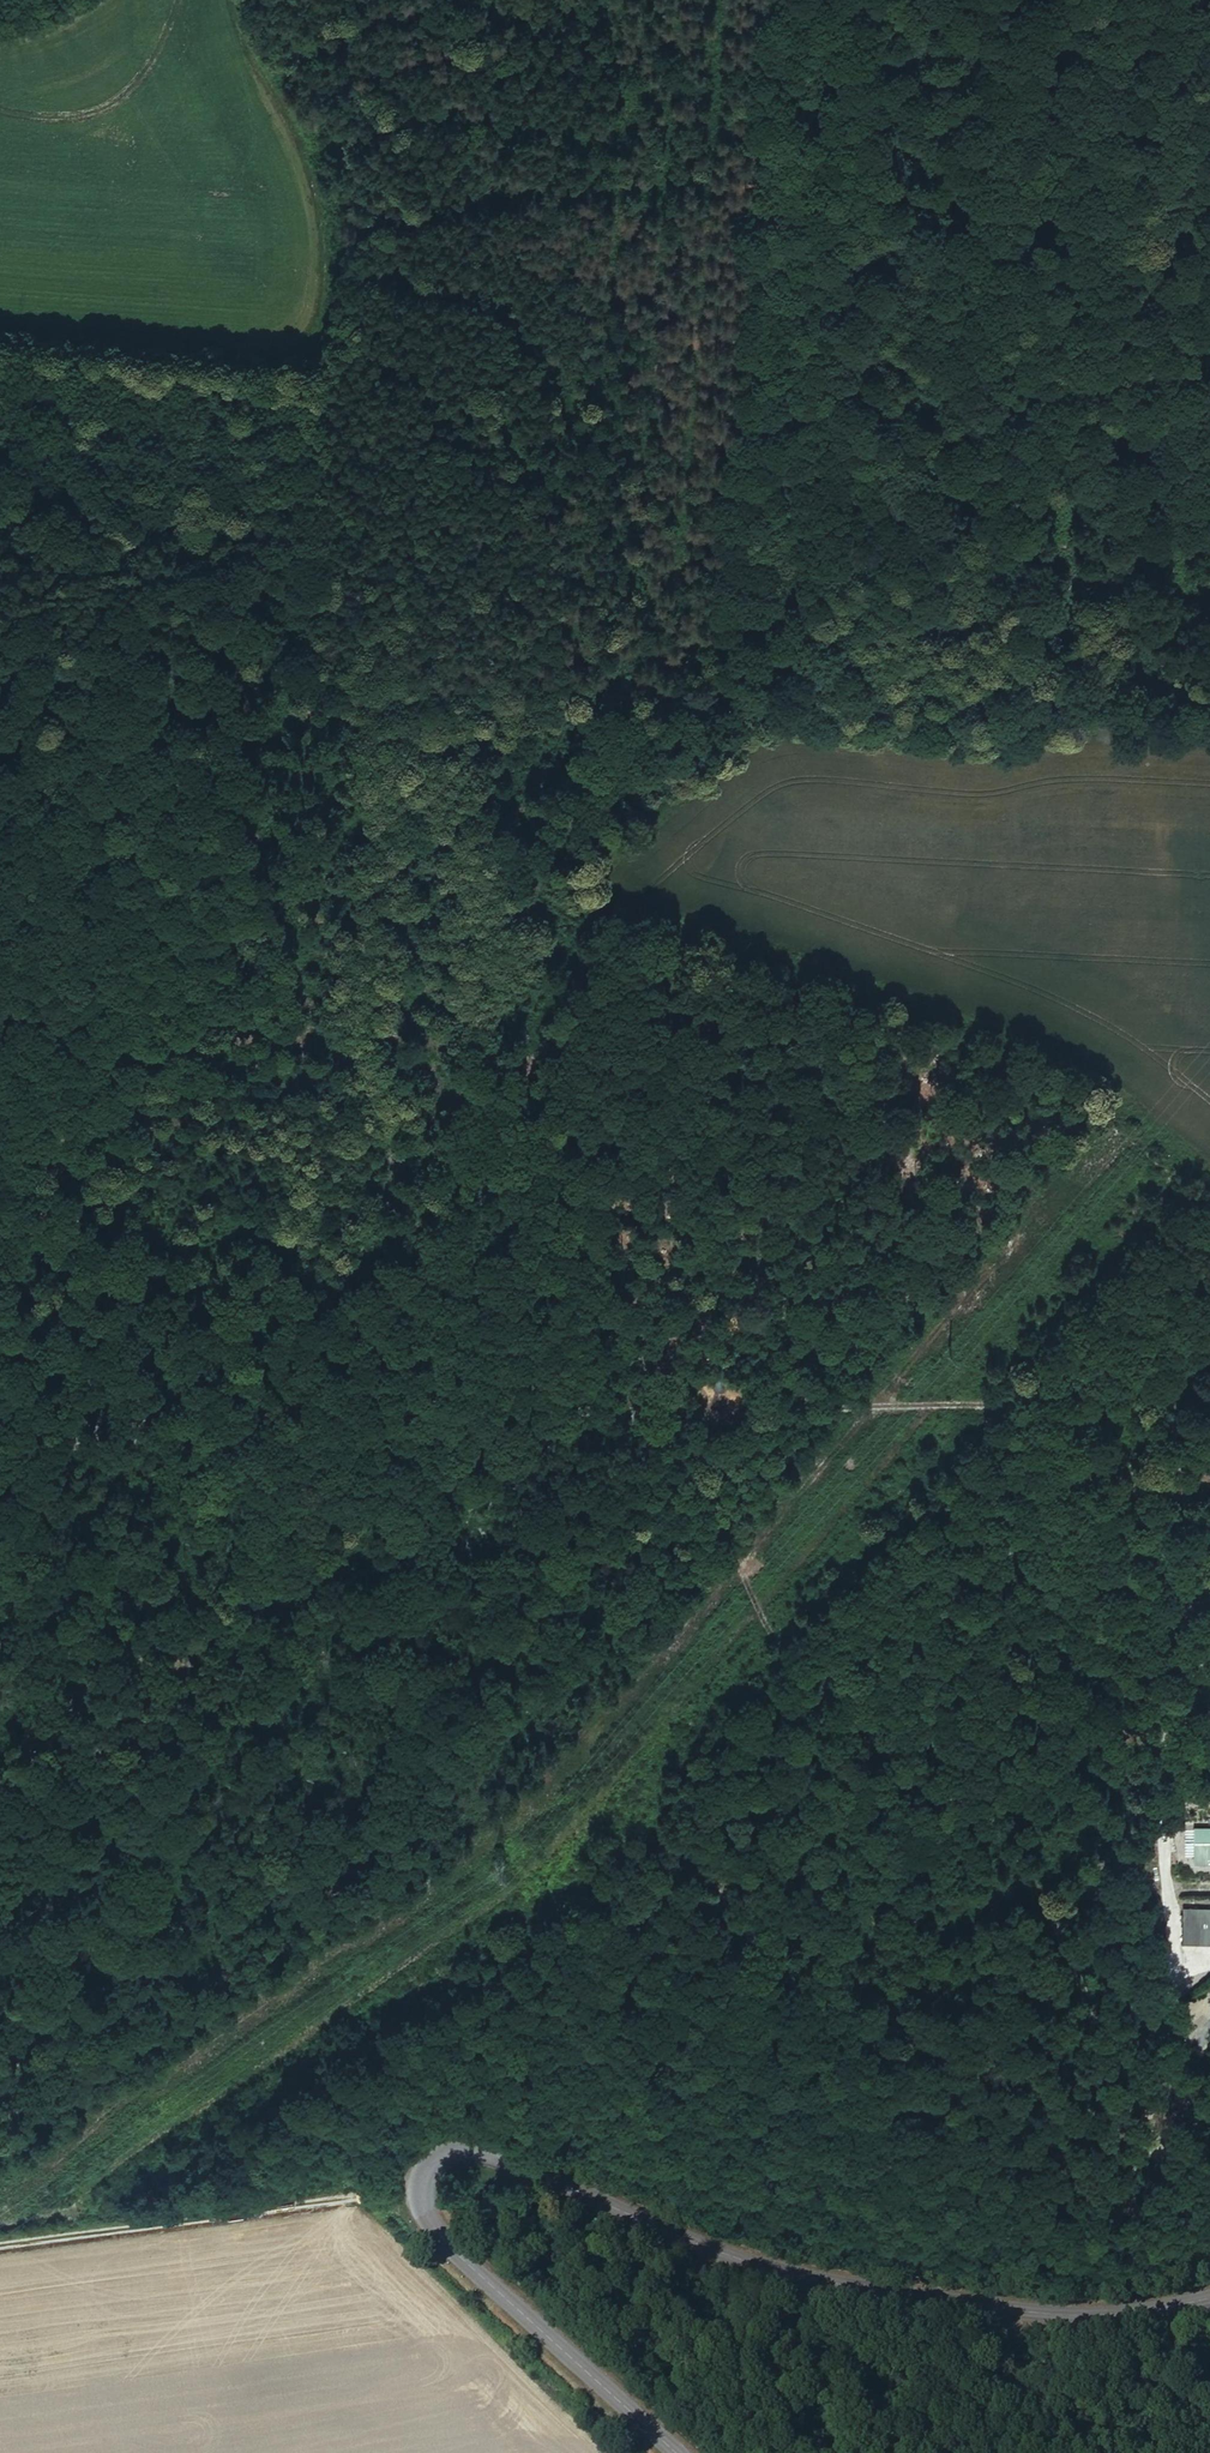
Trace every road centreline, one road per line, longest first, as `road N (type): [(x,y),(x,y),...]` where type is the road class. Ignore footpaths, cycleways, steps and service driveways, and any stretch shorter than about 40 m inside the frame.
road 1 (secondary): [(1209,2294),(1095,2313),(820,2278),(641,2219),(478,2147),(455,2144),(425,2161),(418,2204),(434,2229),(520,2316),(682,2452)]
road 2 (track): [(0,1430),(419,1391),(996,1408)]
road 3 (track): [(418,2181),(0,2247)]

